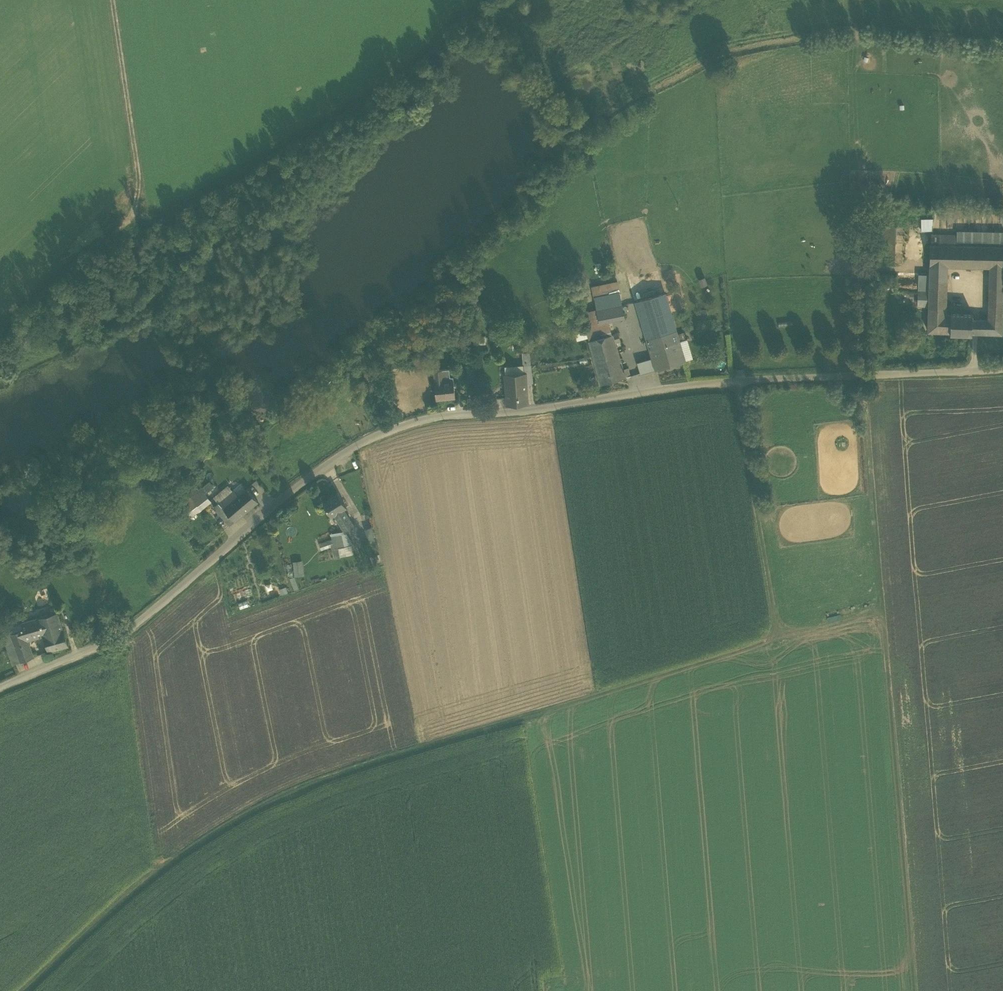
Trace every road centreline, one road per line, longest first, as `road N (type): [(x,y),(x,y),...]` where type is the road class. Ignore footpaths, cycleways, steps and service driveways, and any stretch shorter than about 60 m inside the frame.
road 1 (track): [(35,990),(154,874),(260,809),(358,767),(776,637),(740,380)]
road 2 (unclassified): [(1002,368),(804,374),(649,390),(551,411),(437,415),(378,435),(264,510),(127,638),(0,690)]
road 3 (track): [(138,232),(385,86),(473,0)]
road 4 (track): [(0,320),(101,239),(138,232),(111,0)]
road 5 (track): [(861,374),(881,604)]

